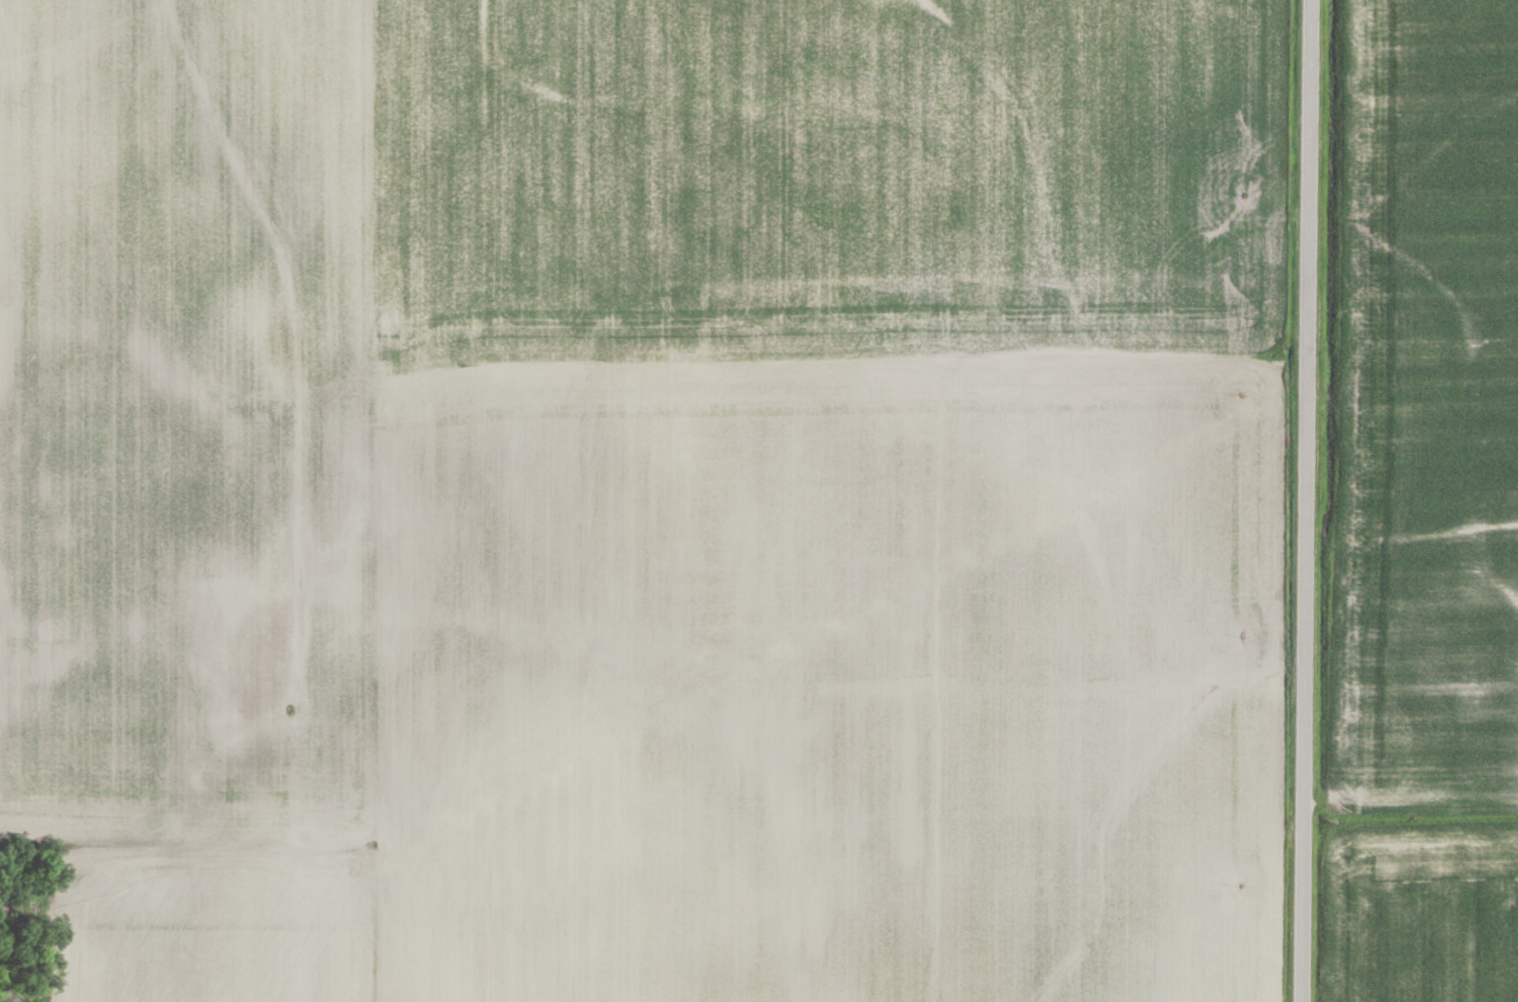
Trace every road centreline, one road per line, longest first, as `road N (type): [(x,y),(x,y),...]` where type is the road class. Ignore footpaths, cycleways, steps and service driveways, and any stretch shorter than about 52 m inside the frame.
road 1 (residential): [(1301,1001),(1314,0)]

